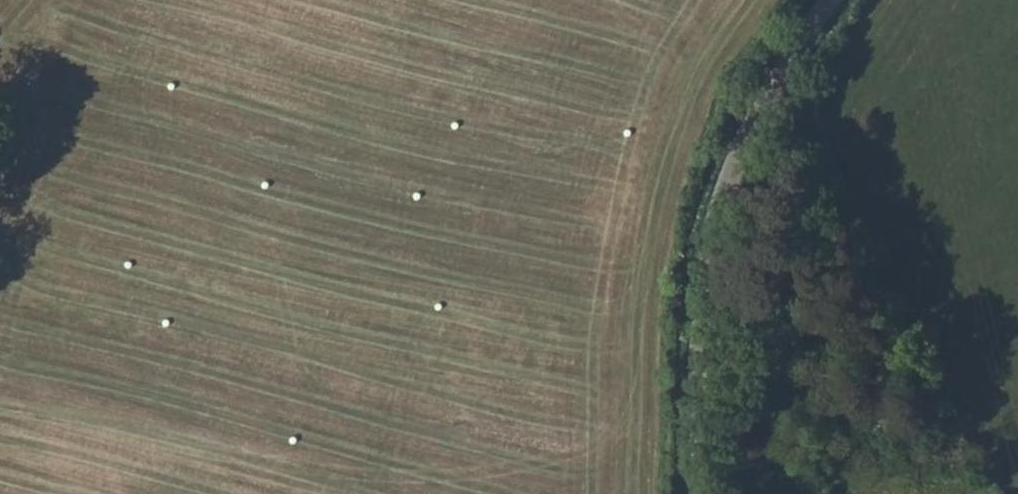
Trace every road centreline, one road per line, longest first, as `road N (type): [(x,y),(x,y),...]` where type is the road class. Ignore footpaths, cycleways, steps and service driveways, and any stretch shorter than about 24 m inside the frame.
road 1 (unclassified): [(692,493),(692,306),(718,188),(837,0)]

